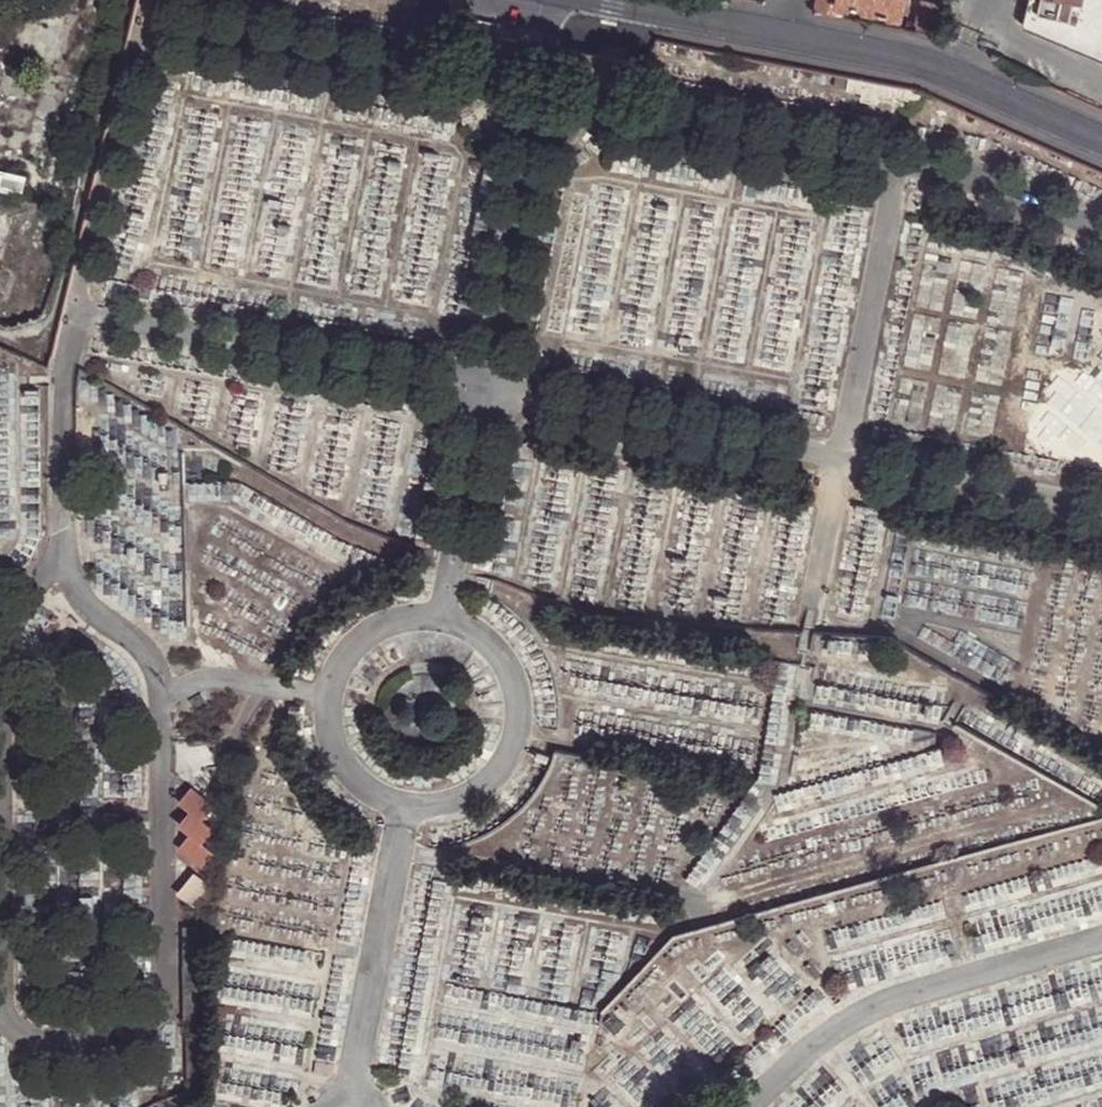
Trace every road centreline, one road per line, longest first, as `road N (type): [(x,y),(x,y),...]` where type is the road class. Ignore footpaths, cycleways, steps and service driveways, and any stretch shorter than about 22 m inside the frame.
road 1 (residential): [(1101,140),(928,66),(579,0)]

